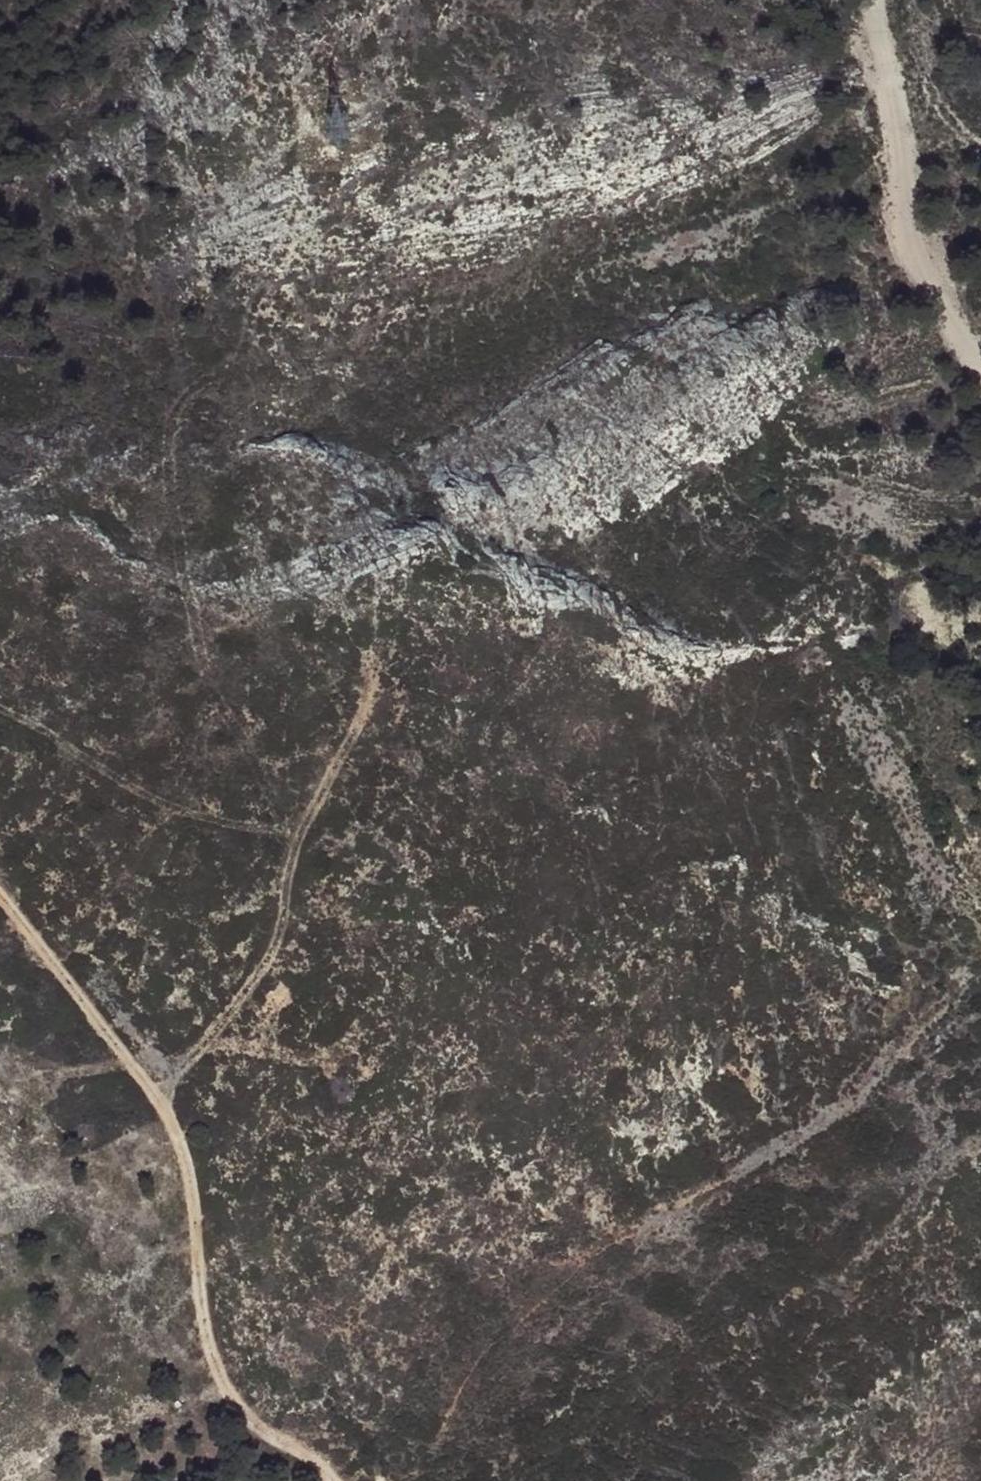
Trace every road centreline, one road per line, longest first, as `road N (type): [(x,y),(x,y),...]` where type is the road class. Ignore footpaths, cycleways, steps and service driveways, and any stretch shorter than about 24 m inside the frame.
road 1 (track): [(0,902),(170,1111),(196,1193),(198,1257),(220,1379),(259,1424),(332,1480)]
road 2 (track): [(873,0),(924,232),(980,357)]

